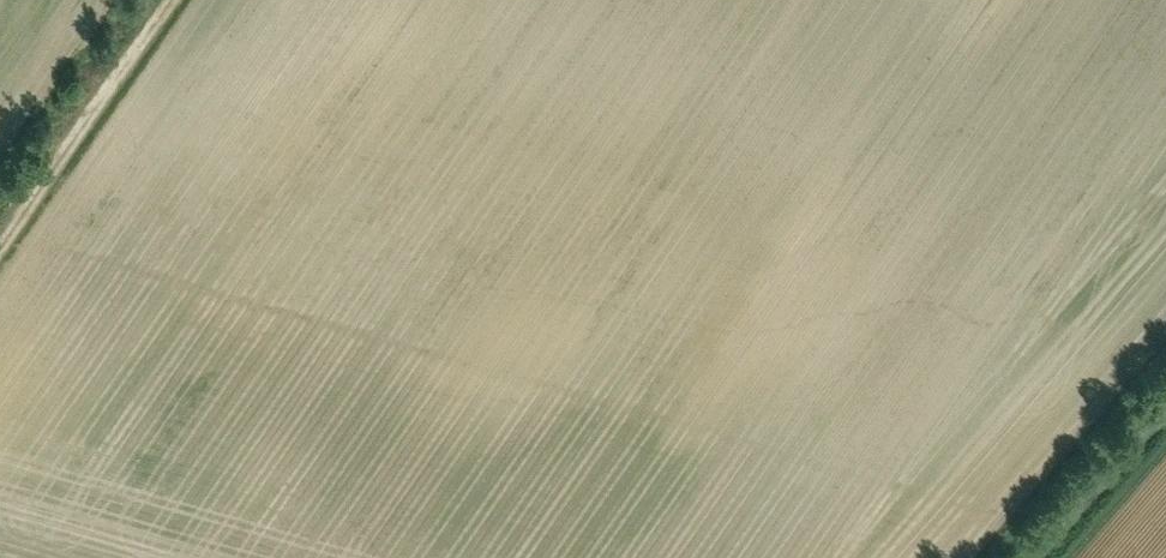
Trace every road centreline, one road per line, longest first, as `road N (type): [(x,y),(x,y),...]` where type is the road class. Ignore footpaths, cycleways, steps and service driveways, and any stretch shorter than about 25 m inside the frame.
road 1 (track): [(0,232),(162,0)]

